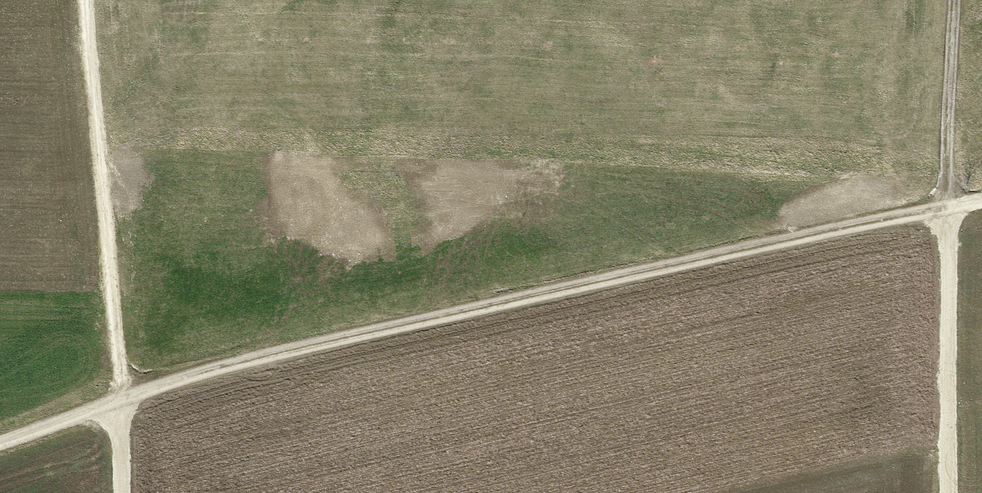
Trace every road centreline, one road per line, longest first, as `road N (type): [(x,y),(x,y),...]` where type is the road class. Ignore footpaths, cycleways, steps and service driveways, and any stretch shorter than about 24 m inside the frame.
road 1 (track): [(0,441),(247,360),(981,200)]
road 2 (track): [(86,0),(123,492)]
road 3 (track): [(946,492),(947,207)]
road 4 (track): [(954,0),(947,207)]

